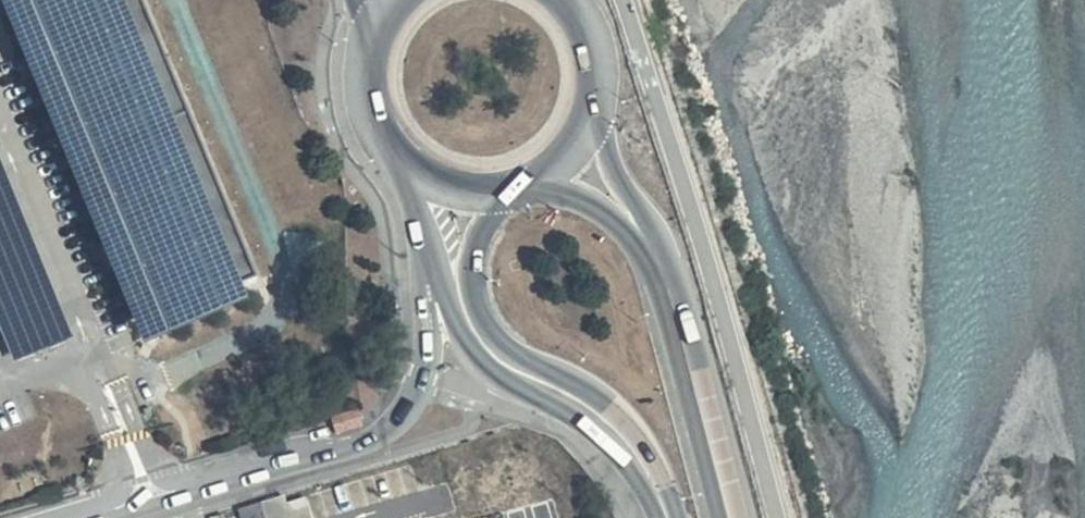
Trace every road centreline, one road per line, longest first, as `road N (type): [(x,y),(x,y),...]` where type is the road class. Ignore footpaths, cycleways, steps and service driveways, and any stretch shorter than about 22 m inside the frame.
road 1 (unclassified): [(421,228),(424,378),(384,436),(127,517)]
road 2 (trunk): [(735,517),(648,241)]
road 3 (tertiary): [(671,517),(629,444),(594,408),(512,370),(477,340)]
road 4 (tertiary): [(477,340),(478,256),(508,190)]
road 5 (primary): [(376,28),(367,102),(405,166)]
road 6 (trunk): [(648,241),(590,115)]
road 7 (trunk): [(541,177),(598,202),(648,241)]
road 8 (tertiary): [(421,228),(477,340)]
road 9 (primary): [(590,115),(595,61),(564,0)]

